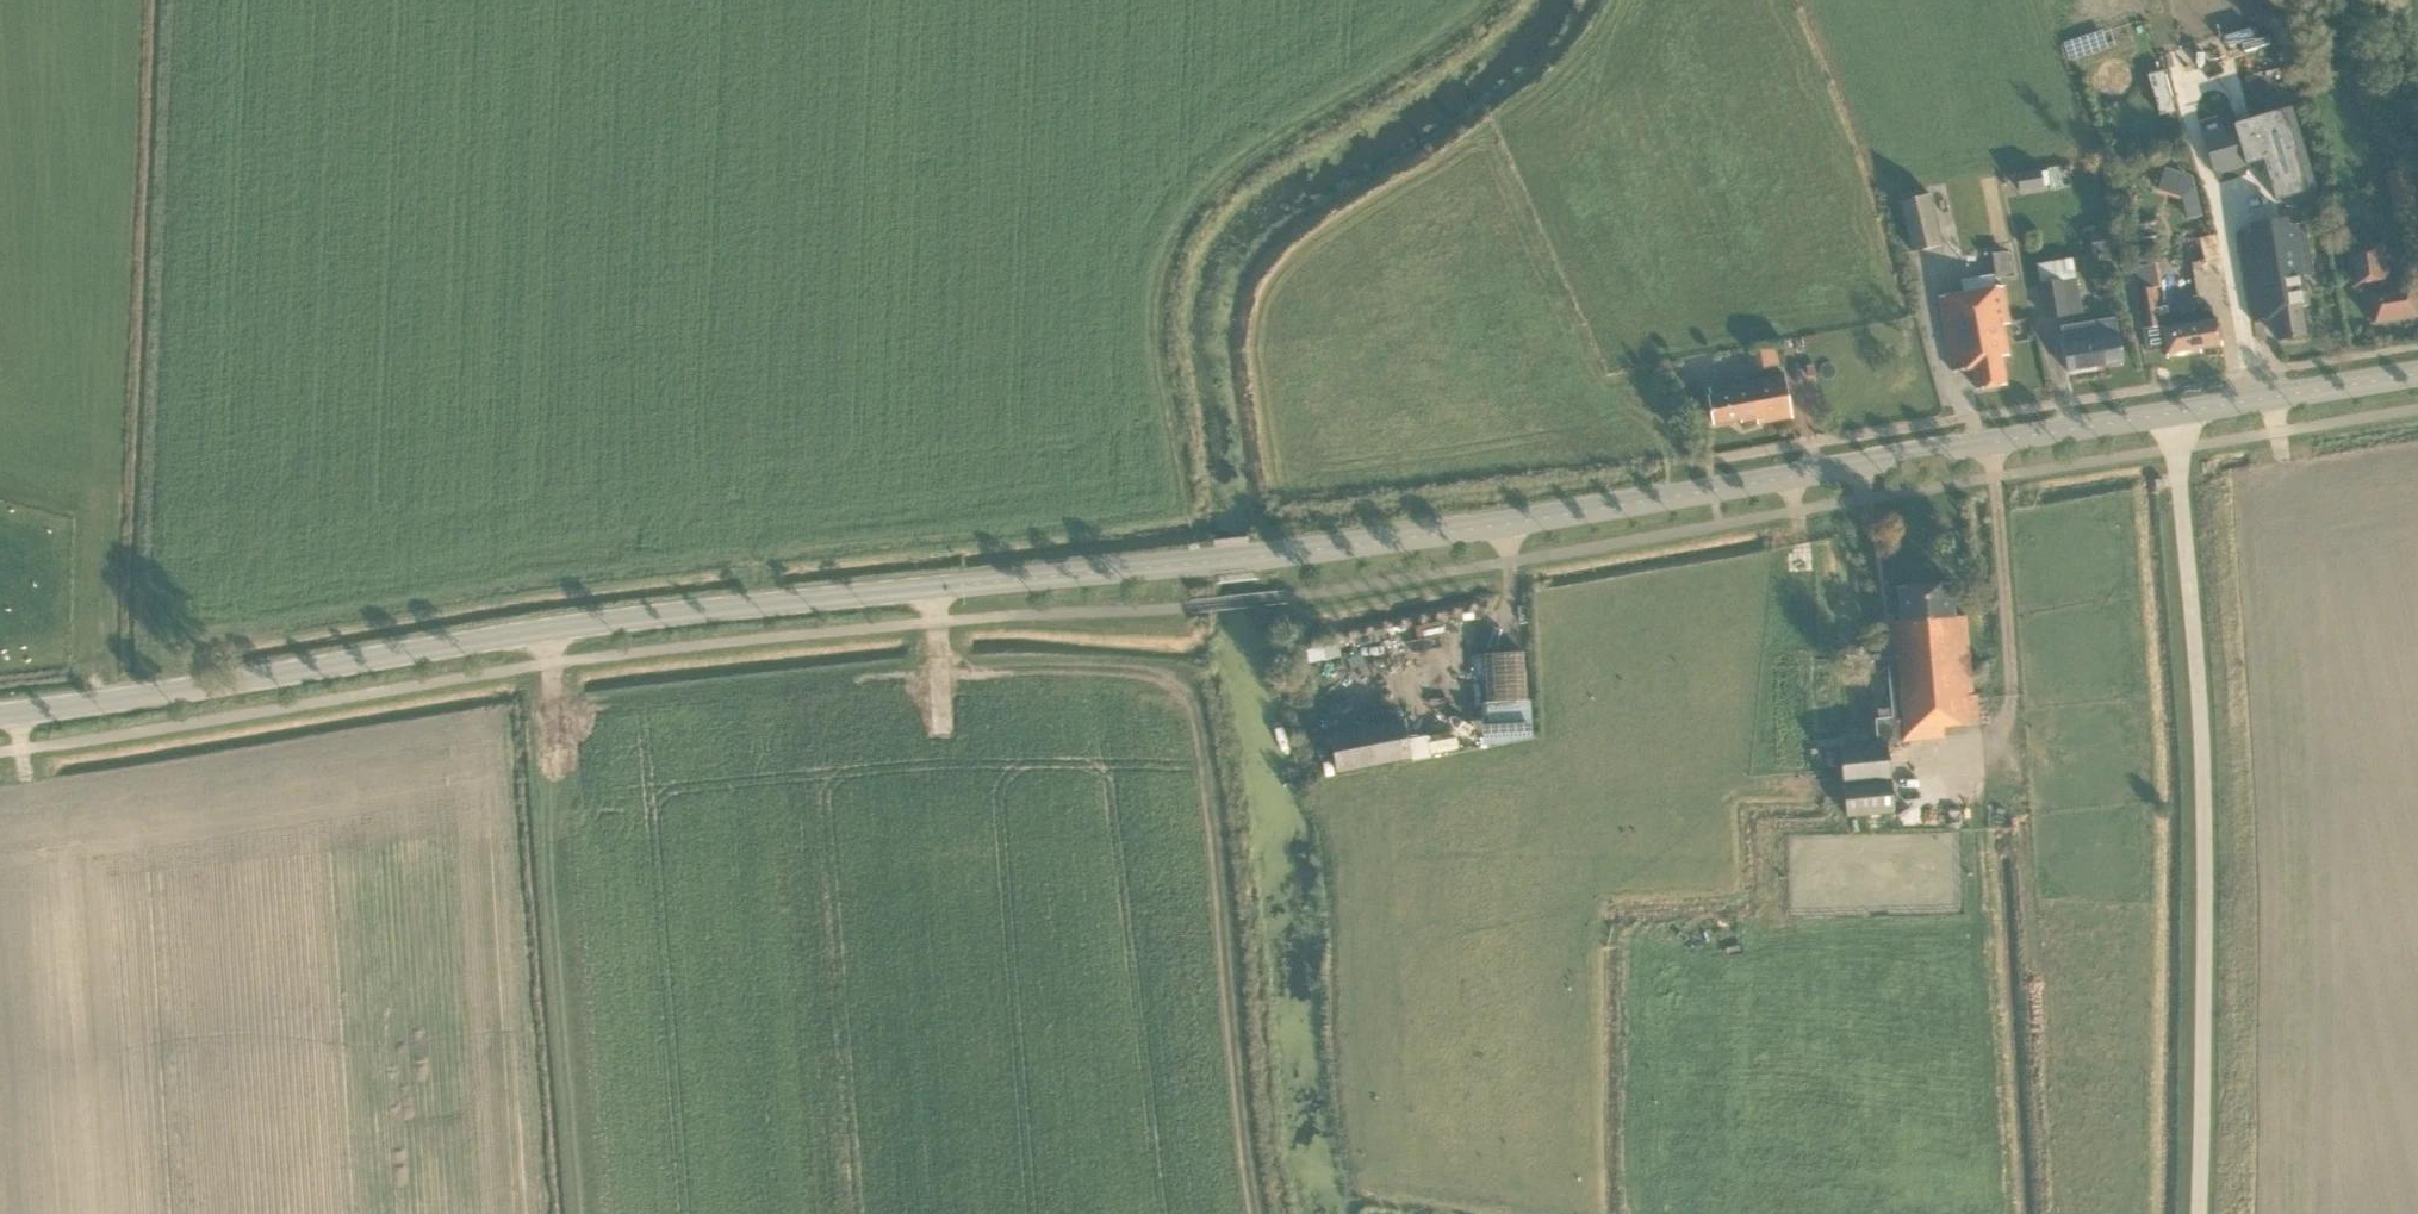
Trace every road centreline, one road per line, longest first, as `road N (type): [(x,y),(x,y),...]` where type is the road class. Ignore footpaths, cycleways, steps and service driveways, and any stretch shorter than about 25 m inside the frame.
road 1 (tertiary): [(0,714),(596,623),(1457,531),(2417,372)]

